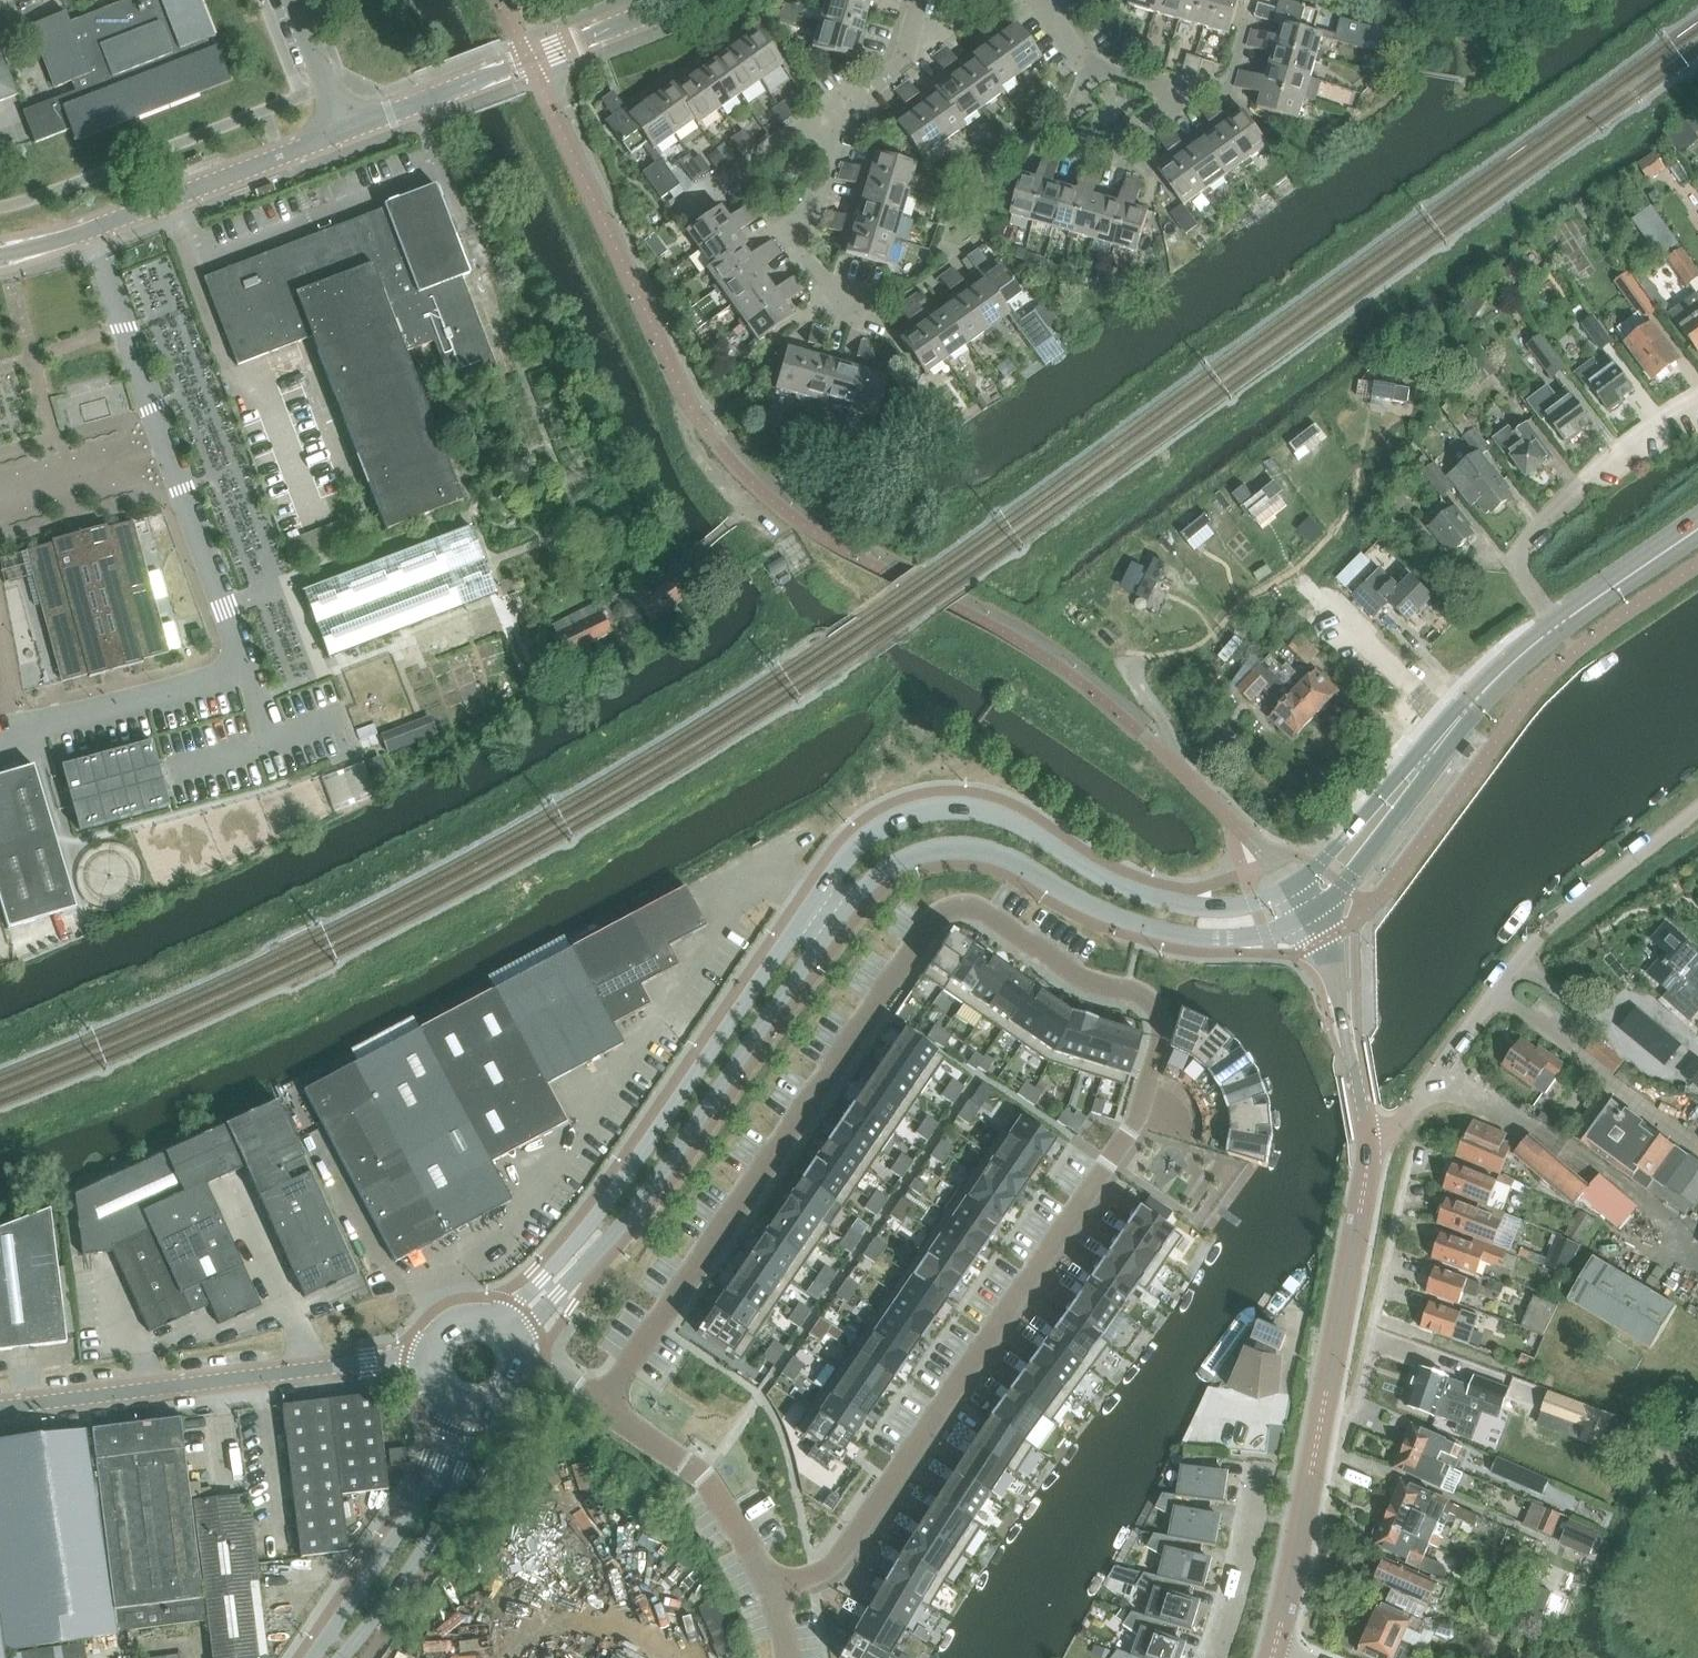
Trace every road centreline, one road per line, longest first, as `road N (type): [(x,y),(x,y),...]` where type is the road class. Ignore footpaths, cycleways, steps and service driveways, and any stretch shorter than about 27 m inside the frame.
road 1 (residential): [(603,1406),(939,917),(979,912),(1094,985),(1153,1007),(1159,1039),(1134,1123),(837,1560),(768,1598)]
road 2 (secondary): [(1291,888),(1234,907),(1179,904),(1120,888),(997,815),(933,810),(896,820),(842,860),(587,1230),(504,1325)]
road 3 (secondary): [(514,1337),(620,1227),(832,924),(878,871),(899,859),(925,850),(984,851),(1072,896),(1171,932),(1259,935),(1307,915)]
road 4 (unclassified): [(1275,1651),(1369,1147)]
road 5 (residential): [(1369,1147),(1403,1122),(1531,954),(1697,813)]
road 6 (unclassified): [(0,1406),(427,1354)]
road 7 (tertiary): [(0,257),(92,229),(344,129)]
road 8 (secondary): [(1427,760),(1519,659),(1697,532)]
road 9 (tertiary): [(344,129),(674,0)]
road 10 (secondary): [(456,1406),(415,1505),(314,1657)]
road 11 (secondary): [(343,1657),(418,1560),(461,1469),(476,1410)]
road 12 (residential): [(603,1406),(695,1474),(735,1527),(768,1598)]
road 13 (unclassified): [(1369,1147),(1340,997),(1307,915)]
road 14 (residential): [(1073,62),(1061,104),(1081,138),(1113,155),(1188,99)]
road 15 (residential): [(836,301),(800,247),(832,112)]
road 16 (secondary): [(1307,915),(1344,883),(1412,792),(1427,760)]
road 17 (secondary): [(1427,760),(1400,770),(1291,888)]
road 18 (residential): [(1217,1657),(1242,1584),(1262,1475)]
road 19 (residential): [(700,205),(832,112)]
road 20 (residential): [(832,112),(906,57),(918,0)]
road 21 (unclassified): [(344,129),(292,0)]
road 22 (residential): [(1188,99),(1073,62)]

